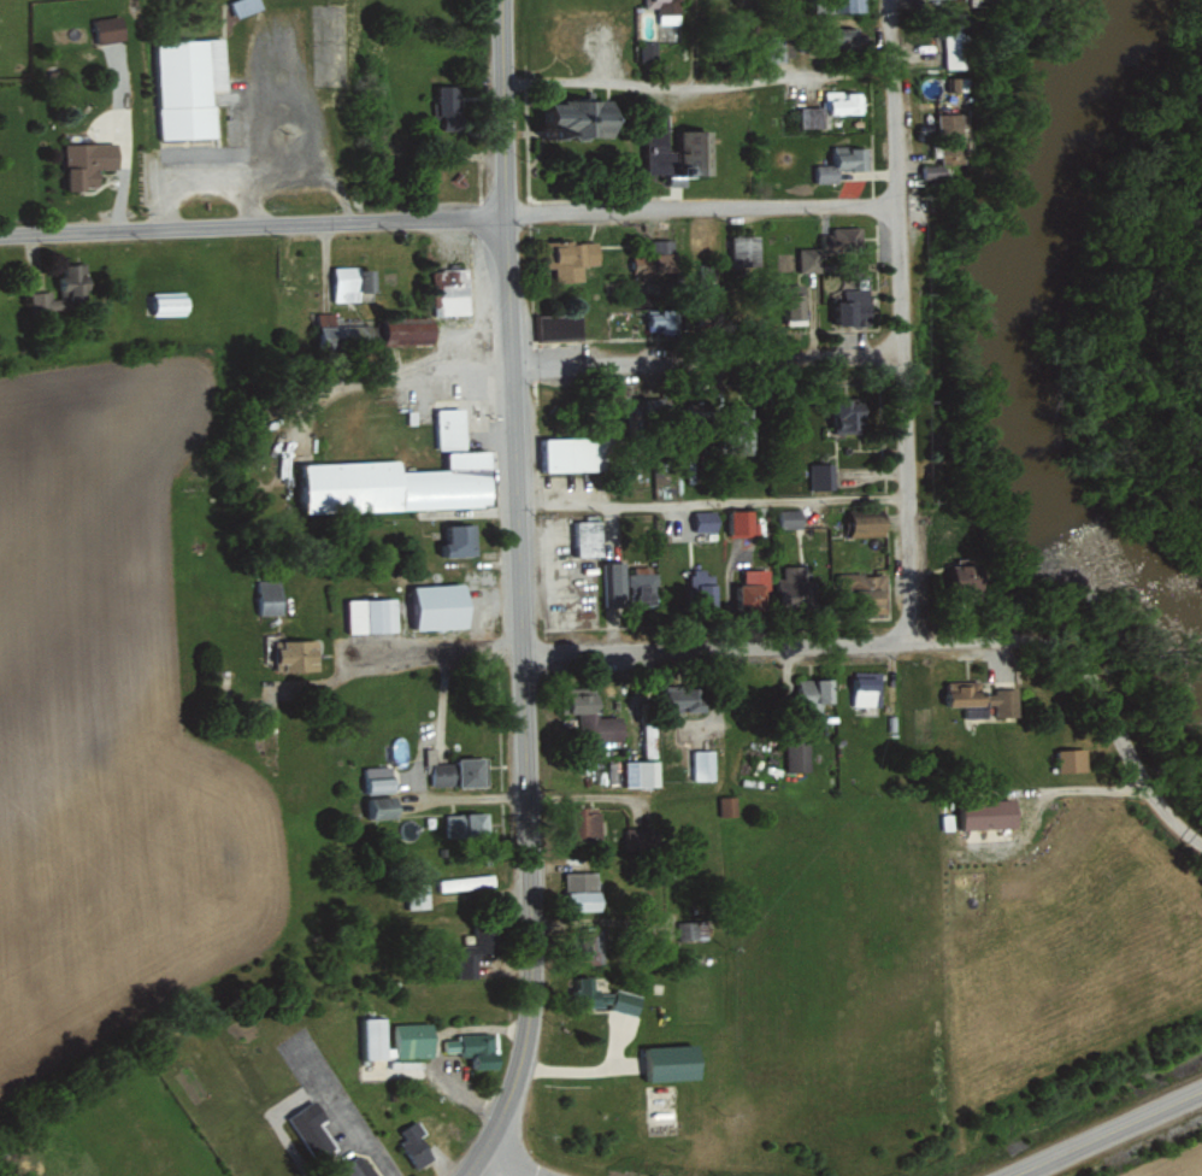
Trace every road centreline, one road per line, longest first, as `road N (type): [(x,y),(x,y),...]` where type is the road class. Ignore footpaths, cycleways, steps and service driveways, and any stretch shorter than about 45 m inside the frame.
road 1 (primary): [(469,1175),(493,1154),(508,1098),(524,954),(504,0)]
road 2 (residential): [(906,647),(906,355),(887,0)]
road 3 (tertiary): [(0,237),(506,219)]
road 4 (residential): [(1201,842),(1154,807),(1100,694),(1050,641),(906,647)]
road 5 (residential): [(512,361),(906,355)]
road 6 (residential): [(506,214),(895,204)]
road 7 (residential): [(522,646),(906,647)]
road 8 (tertiary): [(1201,1091),(1012,1175)]
road 9 (residential): [(522,646),(349,648)]

